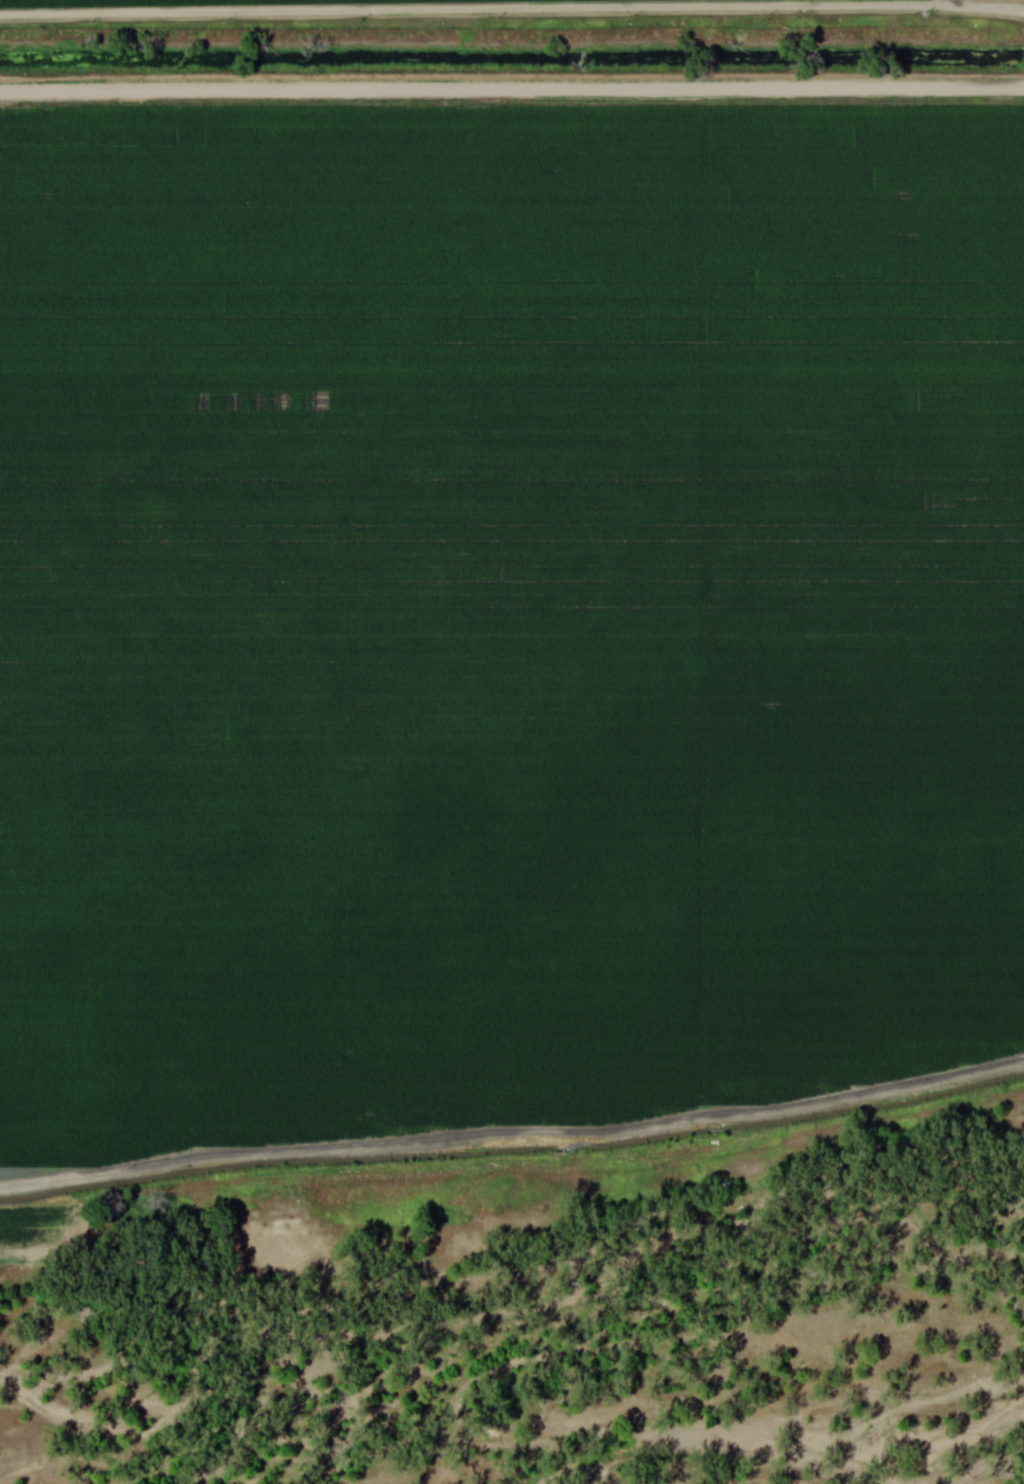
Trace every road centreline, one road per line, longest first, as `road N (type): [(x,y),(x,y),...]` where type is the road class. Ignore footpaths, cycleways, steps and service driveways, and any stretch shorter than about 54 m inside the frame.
road 1 (residential): [(0,93),(1023,88)]

